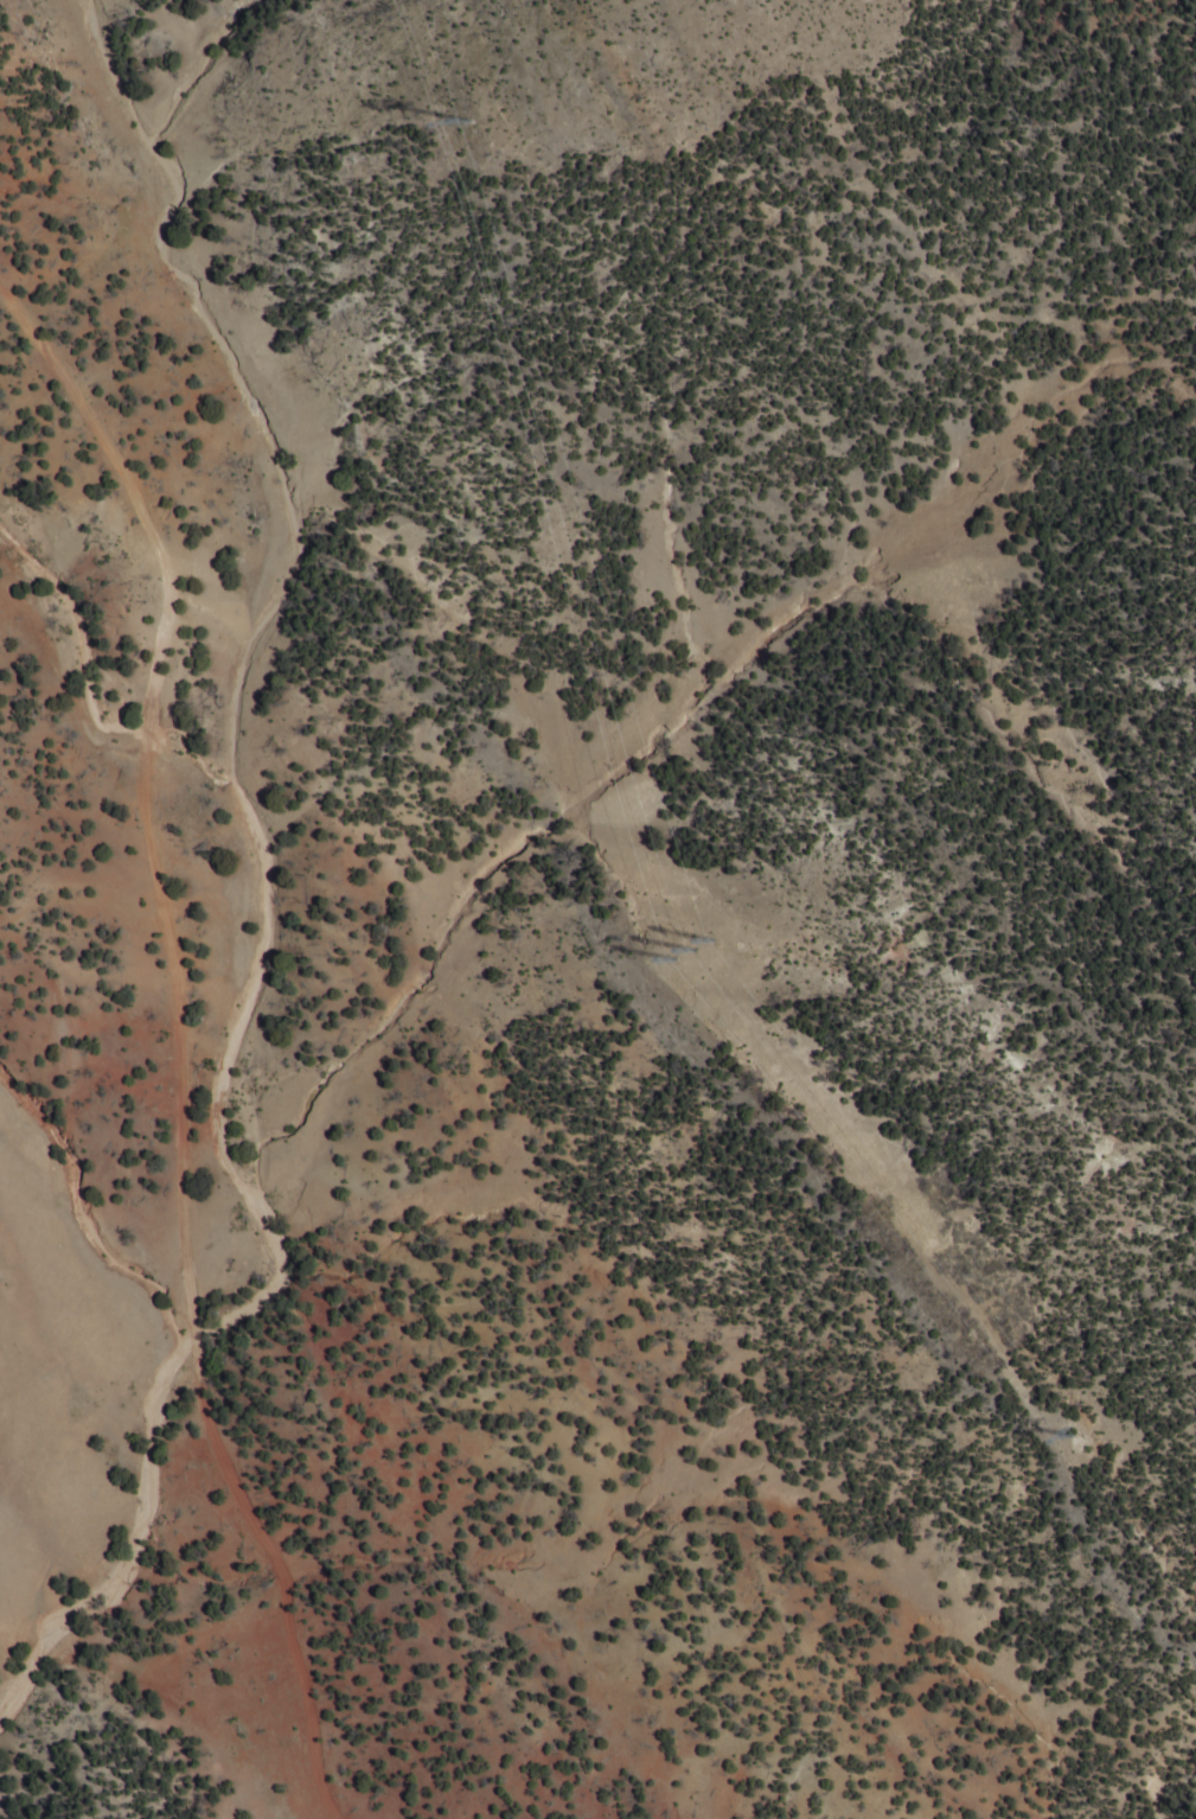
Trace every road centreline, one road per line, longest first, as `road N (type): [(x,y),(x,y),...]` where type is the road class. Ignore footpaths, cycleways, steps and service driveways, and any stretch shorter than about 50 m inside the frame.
road 1 (track): [(0,294),(92,417),(130,485),(160,570),(167,620),(149,687),(142,805),(183,1085),(183,1263),(199,1399),(211,1447),(281,1576),(287,1642),(331,1818)]

